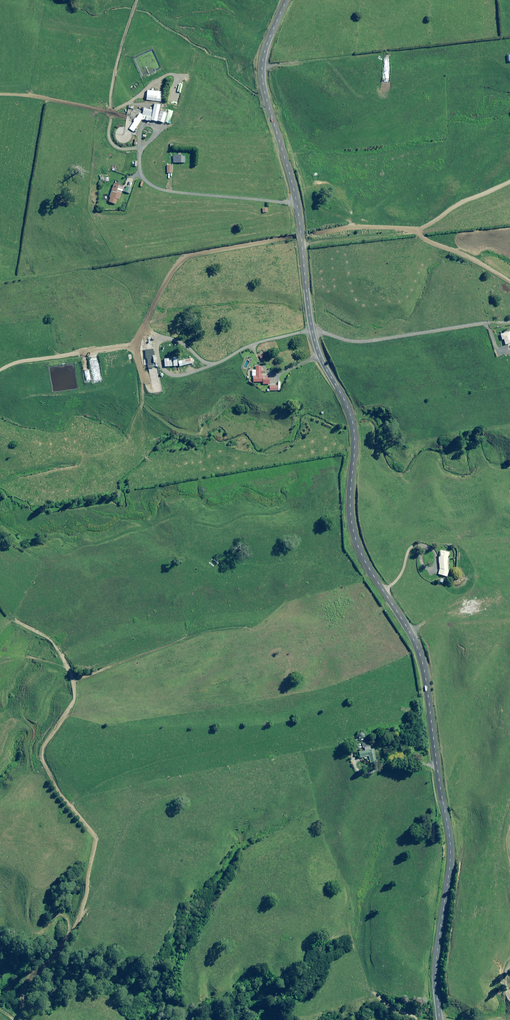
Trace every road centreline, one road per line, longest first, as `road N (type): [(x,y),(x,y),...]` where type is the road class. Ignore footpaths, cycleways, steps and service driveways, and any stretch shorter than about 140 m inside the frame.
road 1 (unclassified): [(286,0),(264,52),(263,85),(297,203),(315,341),(352,423),(355,538),(420,655),(451,842),(436,965),(440,1019)]
road 2 (track): [(23,1019),(32,997),(63,964),(63,909),(91,863),(77,821),(44,779),(47,739),(76,705),(73,678),(27,620)]
road 3 (track): [(0,93),(131,113),(152,134),(138,150),(136,171),(157,190),(297,203)]
road 4 (track): [(312,330),(244,349),(193,376),(178,378),(156,348),(139,347),(41,358),(0,372)]

